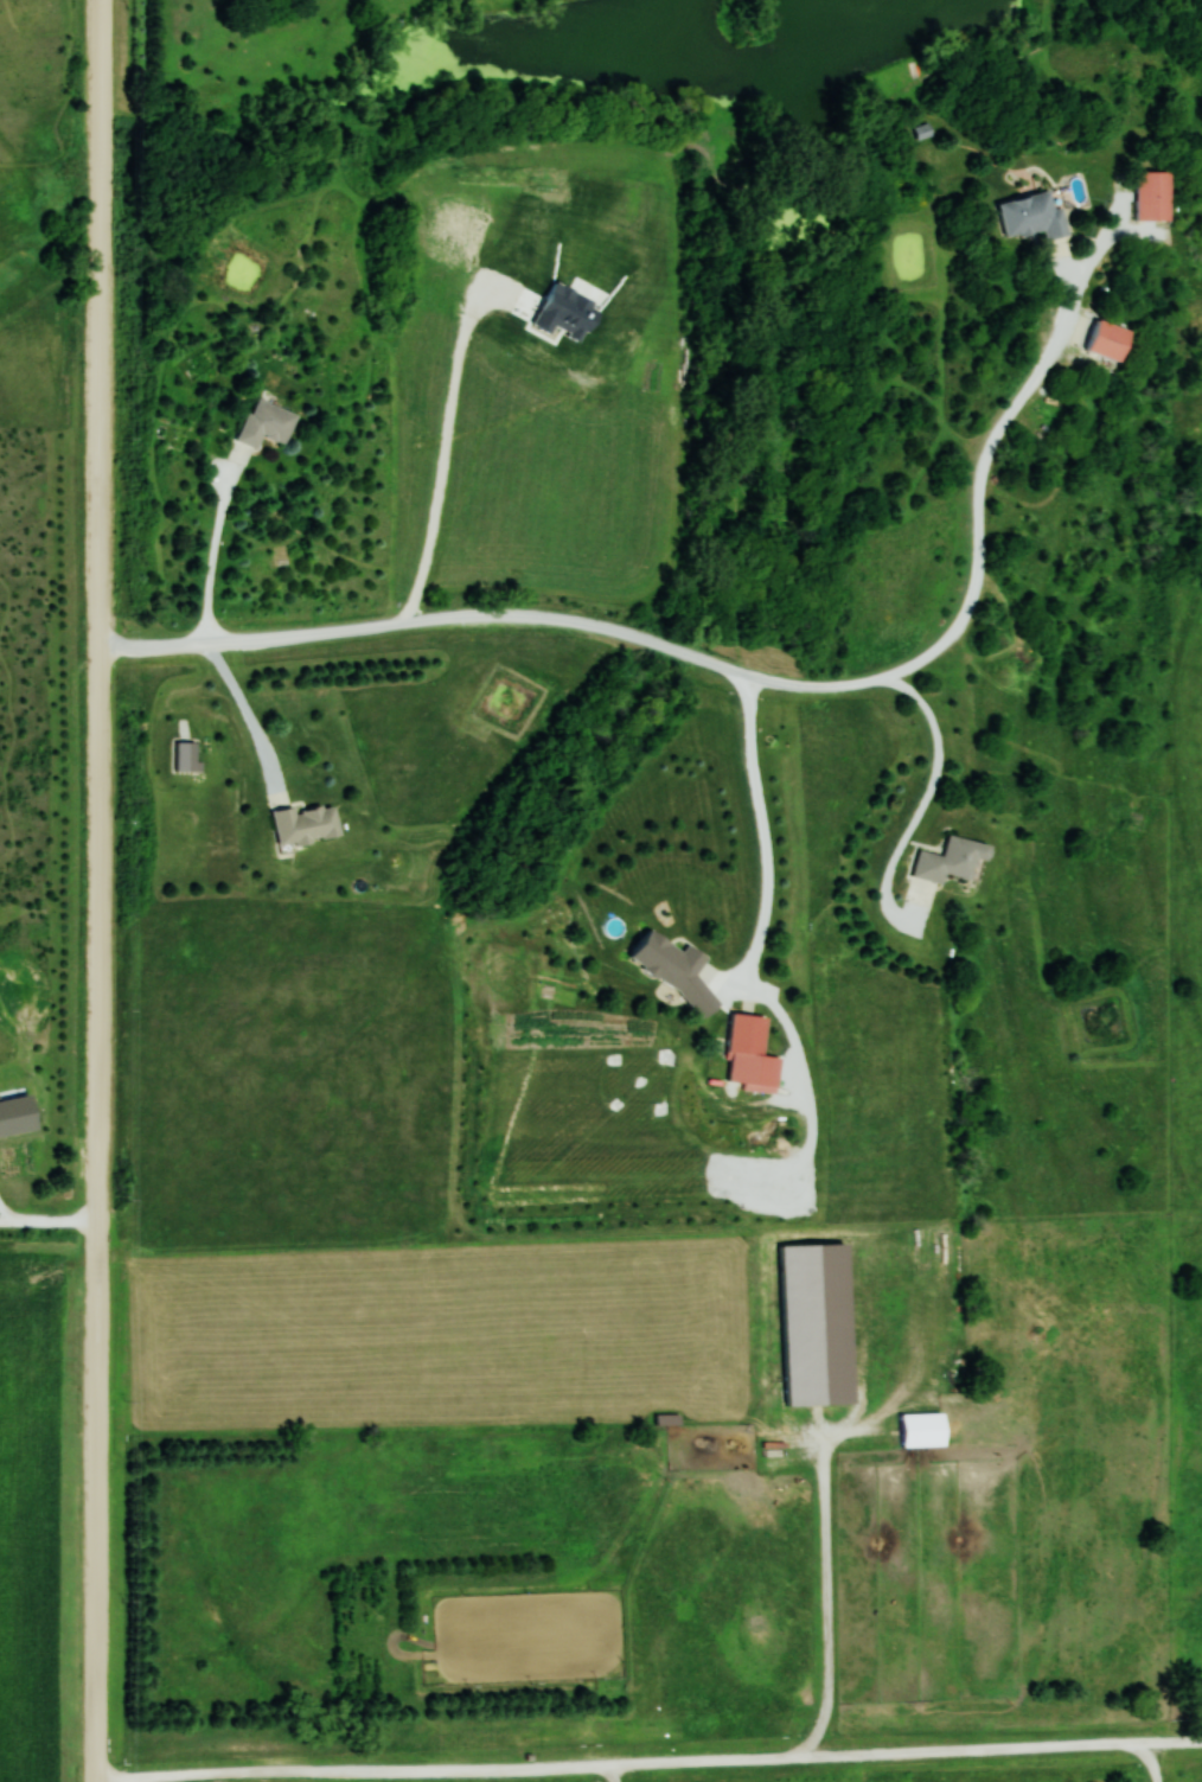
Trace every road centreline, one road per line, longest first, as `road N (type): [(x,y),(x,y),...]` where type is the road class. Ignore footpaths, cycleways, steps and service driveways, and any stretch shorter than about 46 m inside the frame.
road 1 (residential): [(100,1781),(104,0)]
road 2 (residential): [(104,653),(177,656),(535,625),(620,635),(798,689),(846,695),(919,679),(964,643),(982,603),(992,455),(1068,349),(1078,274)]

